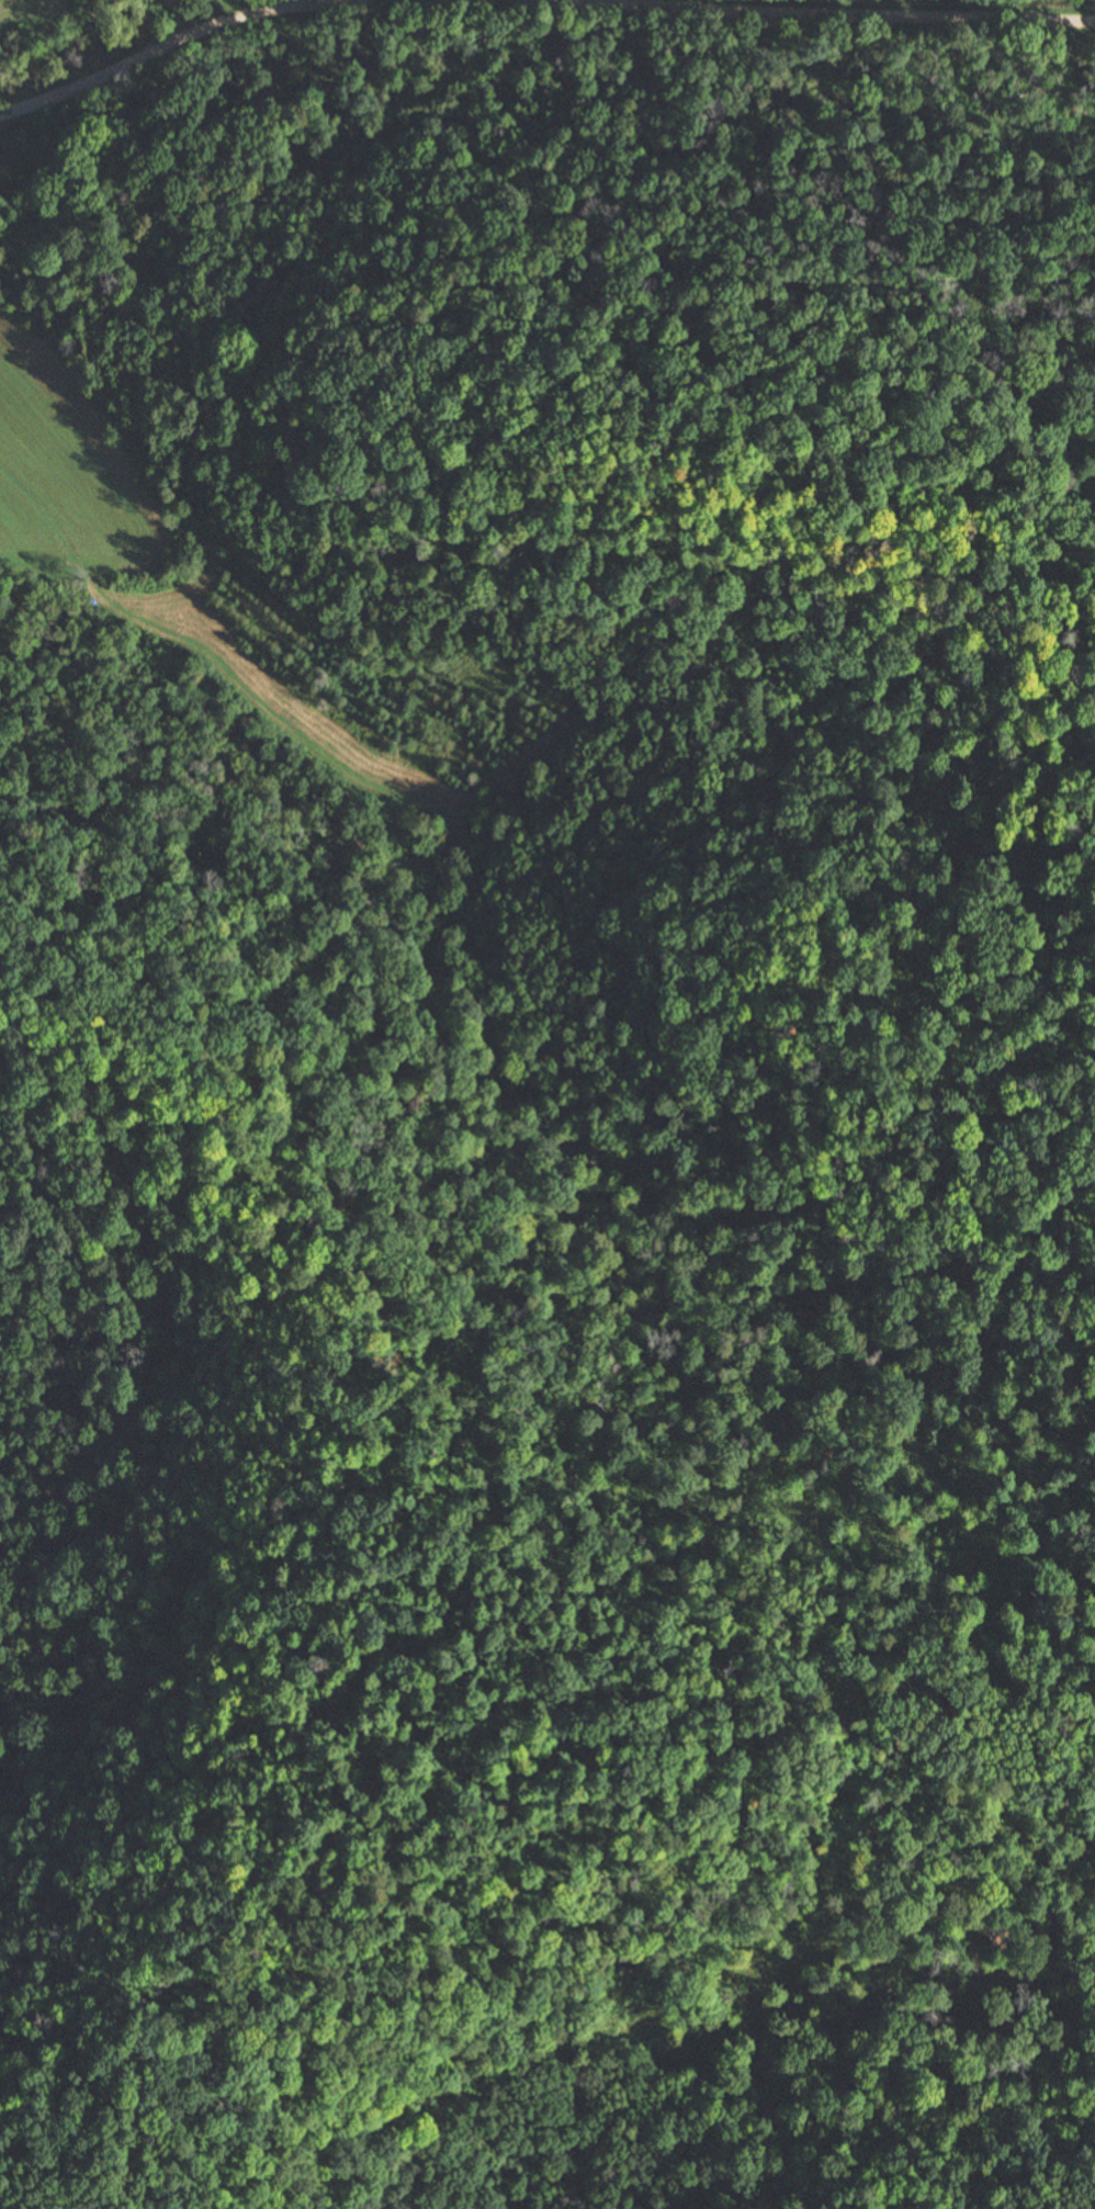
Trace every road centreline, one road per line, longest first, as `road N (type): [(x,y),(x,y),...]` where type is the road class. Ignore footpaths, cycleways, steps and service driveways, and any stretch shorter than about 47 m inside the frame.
road 1 (residential): [(564,0),(1094,22)]
road 2 (residential): [(0,113),(202,31),(294,7),(383,0)]

